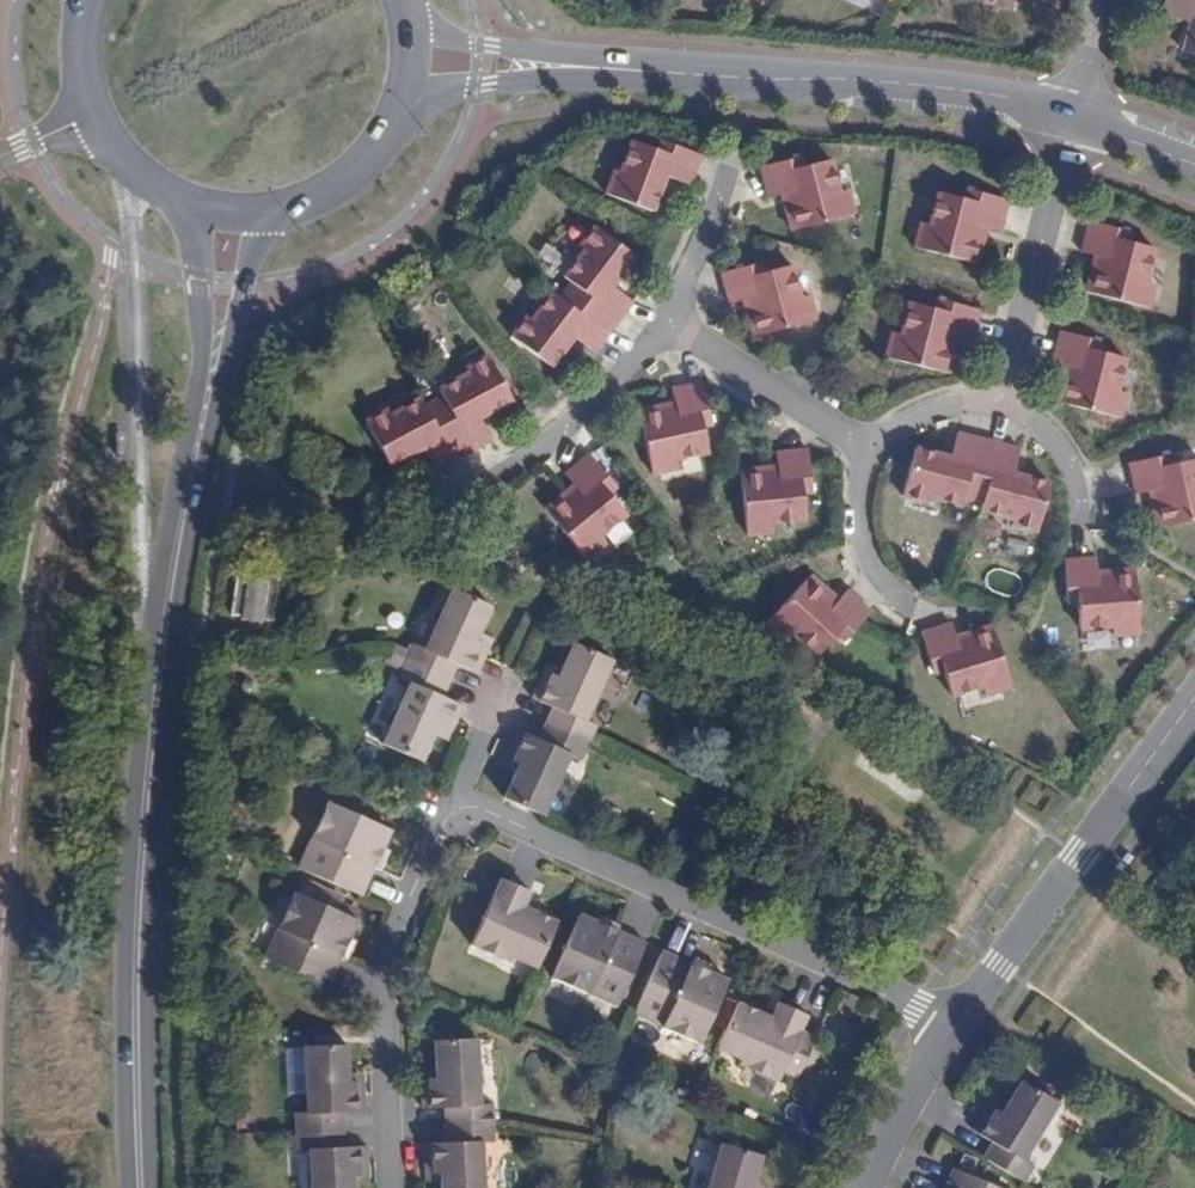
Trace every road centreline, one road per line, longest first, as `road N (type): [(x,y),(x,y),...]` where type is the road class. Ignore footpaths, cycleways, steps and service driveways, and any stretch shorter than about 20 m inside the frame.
road 1 (secondary): [(204,411),(158,667),(139,891),(141,1187)]
road 2 (residential): [(960,1021),(476,808),(457,807)]
road 3 (residential): [(600,69),(879,82),(1071,116)]
road 4 (residential): [(960,1021),(1194,697)]
road 5 (residential): [(457,807),(441,824),(385,962),(392,1187)]
road 6 (residential): [(1001,408),(1071,116)]
road 7 (residential): [(671,322),(584,415),(469,510)]
road 8 (residential): [(865,452),(671,322)]
road 9 (secondary): [(204,411),(254,256),(278,211)]
road 10 (secondary): [(184,204),(195,243),(204,411)]
road 11 (residential): [(600,69),(476,47),(406,11)]
road 12 (residential): [(402,100),(600,69)]
road 13 (residential): [(866,1187),(901,1105),(960,1021)]
road 14 (secondary): [(278,211),(355,172),(402,100)]
road 15 (residential): [(902,601),(877,577),(860,536),(855,490),(865,452)]
road 16 (residential): [(671,322),(729,168)]
road 17 (residential): [(865,452),(911,418),(959,404),(1001,408)]
road 18 (residential): [(1081,518),(1064,454),(1039,425),(1001,408)]
road 19 (residential): [(457,807),(506,674)]
road 20 (secondary): [(89,112),(121,161),(184,204)]
road 21 (residential): [(1071,116),(1194,162)]

